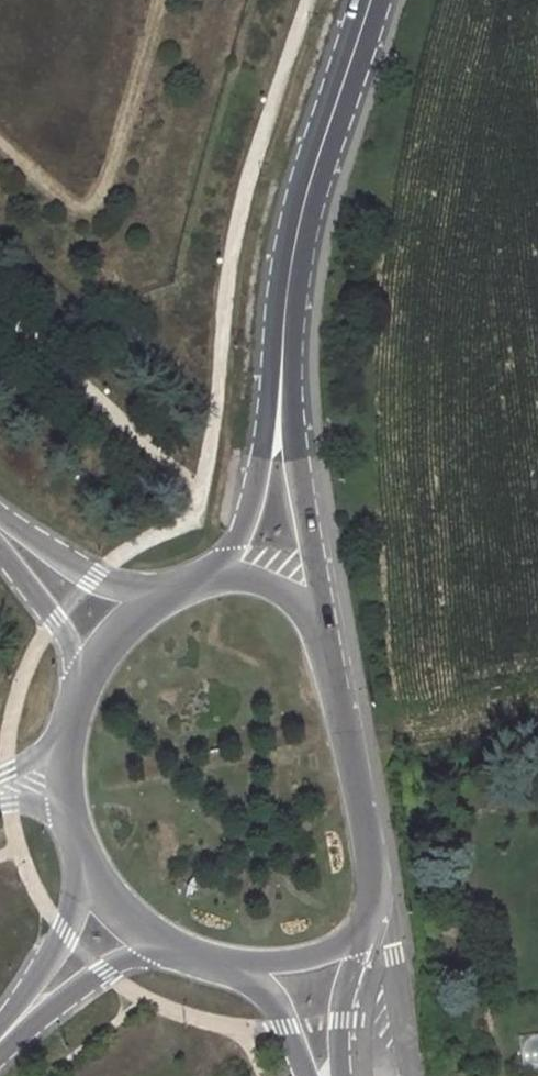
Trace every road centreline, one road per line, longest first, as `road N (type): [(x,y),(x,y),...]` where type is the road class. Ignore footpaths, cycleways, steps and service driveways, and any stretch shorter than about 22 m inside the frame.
road 1 (tertiary): [(371,0),(297,236),(281,336)]
road 2 (tertiary): [(362,927),(366,850),(317,617)]
road 3 (tertiary): [(317,617),(281,336)]
road 4 (tertiary): [(281,336),(234,545),(217,570)]
road 5 (tertiary): [(0,1049),(103,972),(157,946)]
road 6 (tertiary): [(91,891),(0,1034)]
road 7 (unclassified): [(0,533),(53,621),(73,675)]
road 8 (unclassified): [(137,594),(0,528)]
road 9 (tertiary): [(344,1075),(362,927)]
road 10 (tertiary): [(235,966),(302,960),(362,927)]
road 11 (tertiary): [(235,966),(269,999),(304,1075)]

